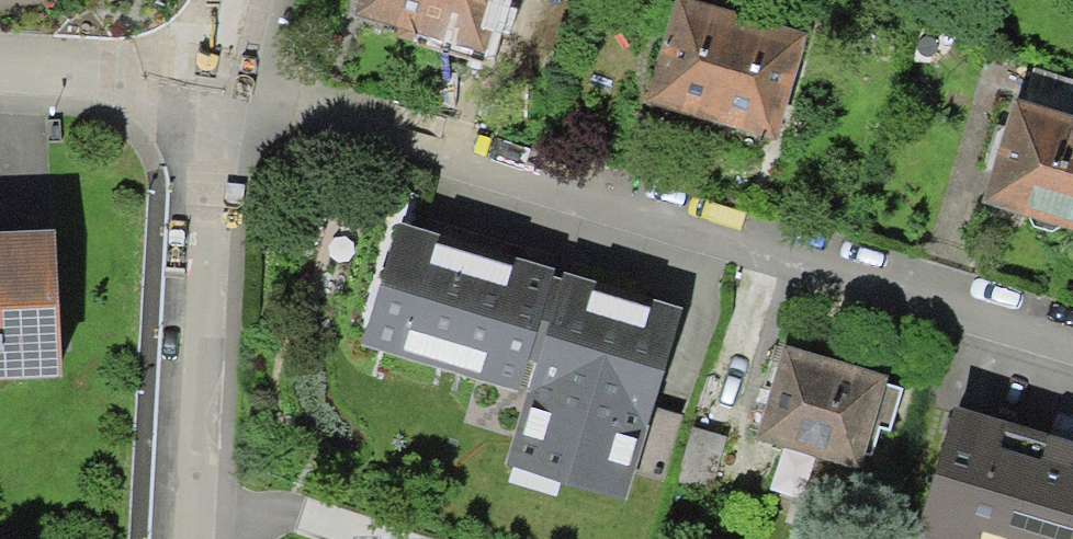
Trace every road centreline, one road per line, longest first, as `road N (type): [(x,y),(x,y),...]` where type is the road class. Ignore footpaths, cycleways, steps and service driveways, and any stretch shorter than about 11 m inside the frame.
road 1 (residential): [(1072,362),(726,236),(218,91)]
road 2 (residential): [(218,91),(206,152),(186,538)]
road 3 (residential): [(0,65),(108,68),(218,91)]

